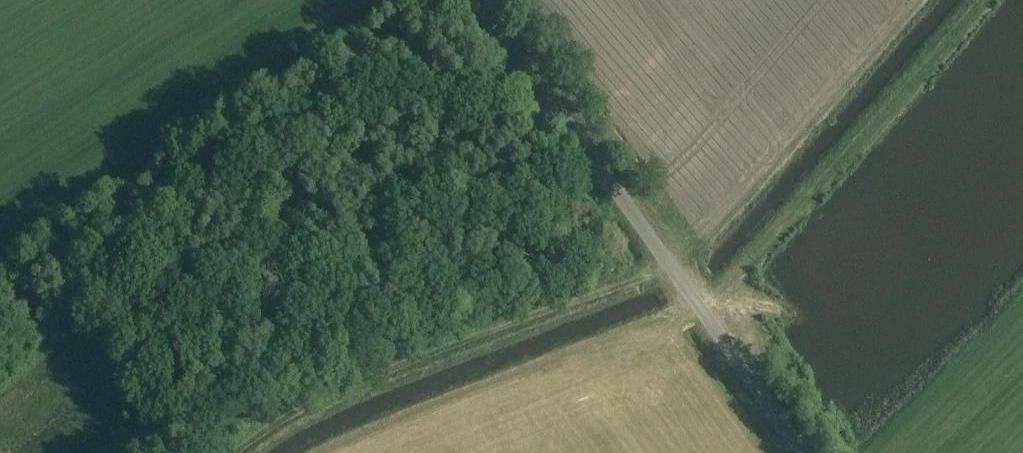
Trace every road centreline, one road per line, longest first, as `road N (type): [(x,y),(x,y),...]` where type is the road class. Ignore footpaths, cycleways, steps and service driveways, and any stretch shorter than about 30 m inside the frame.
road 1 (unclassified): [(804,452),(481,0)]
road 2 (track): [(671,267),(282,422),(244,452)]
road 3 (track): [(692,297),(775,234),(983,0)]

